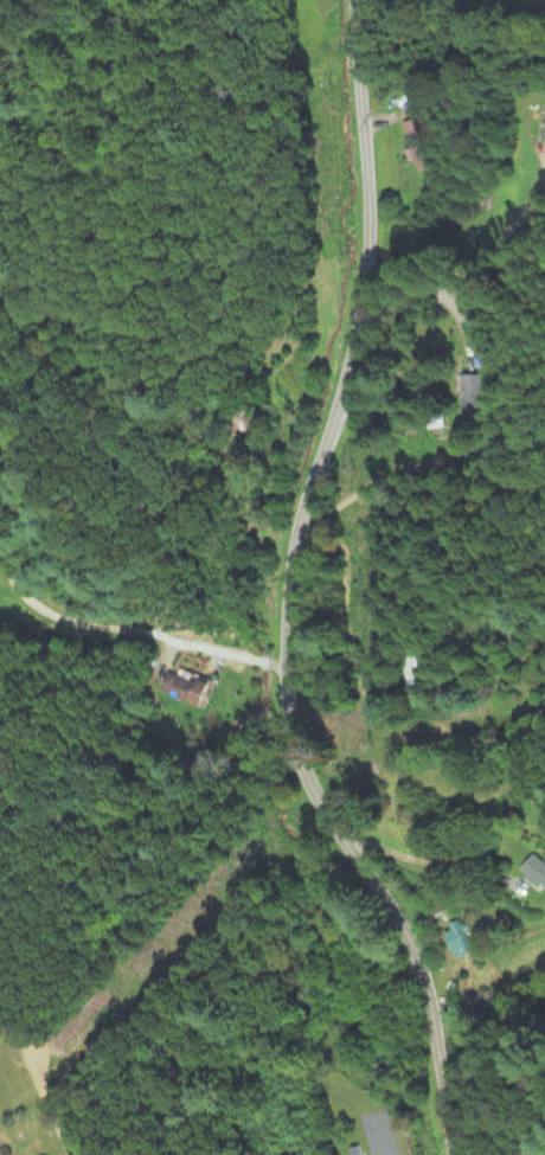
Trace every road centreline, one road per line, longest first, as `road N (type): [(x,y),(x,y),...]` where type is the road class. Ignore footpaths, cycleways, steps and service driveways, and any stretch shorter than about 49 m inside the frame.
road 1 (residential): [(449,1154),(427,987),(402,926),(313,797),(288,717),(286,639),(300,518),(339,402),(368,251),(354,0)]

